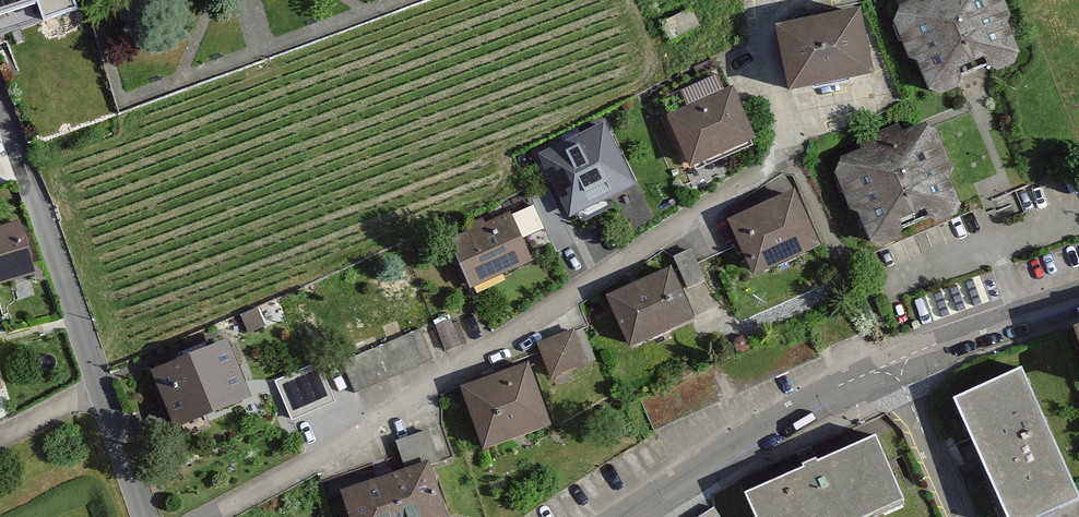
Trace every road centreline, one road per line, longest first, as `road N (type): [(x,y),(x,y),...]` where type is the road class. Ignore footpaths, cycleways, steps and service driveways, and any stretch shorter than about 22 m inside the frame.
road 1 (residential): [(209,516),(366,433),(785,153)]
road 2 (residential): [(0,93),(147,516)]
road 3 (residential): [(891,363),(813,397),(624,516)]
road 4 (residential): [(1078,298),(891,363)]
road 5 (residential): [(891,363),(961,516)]

